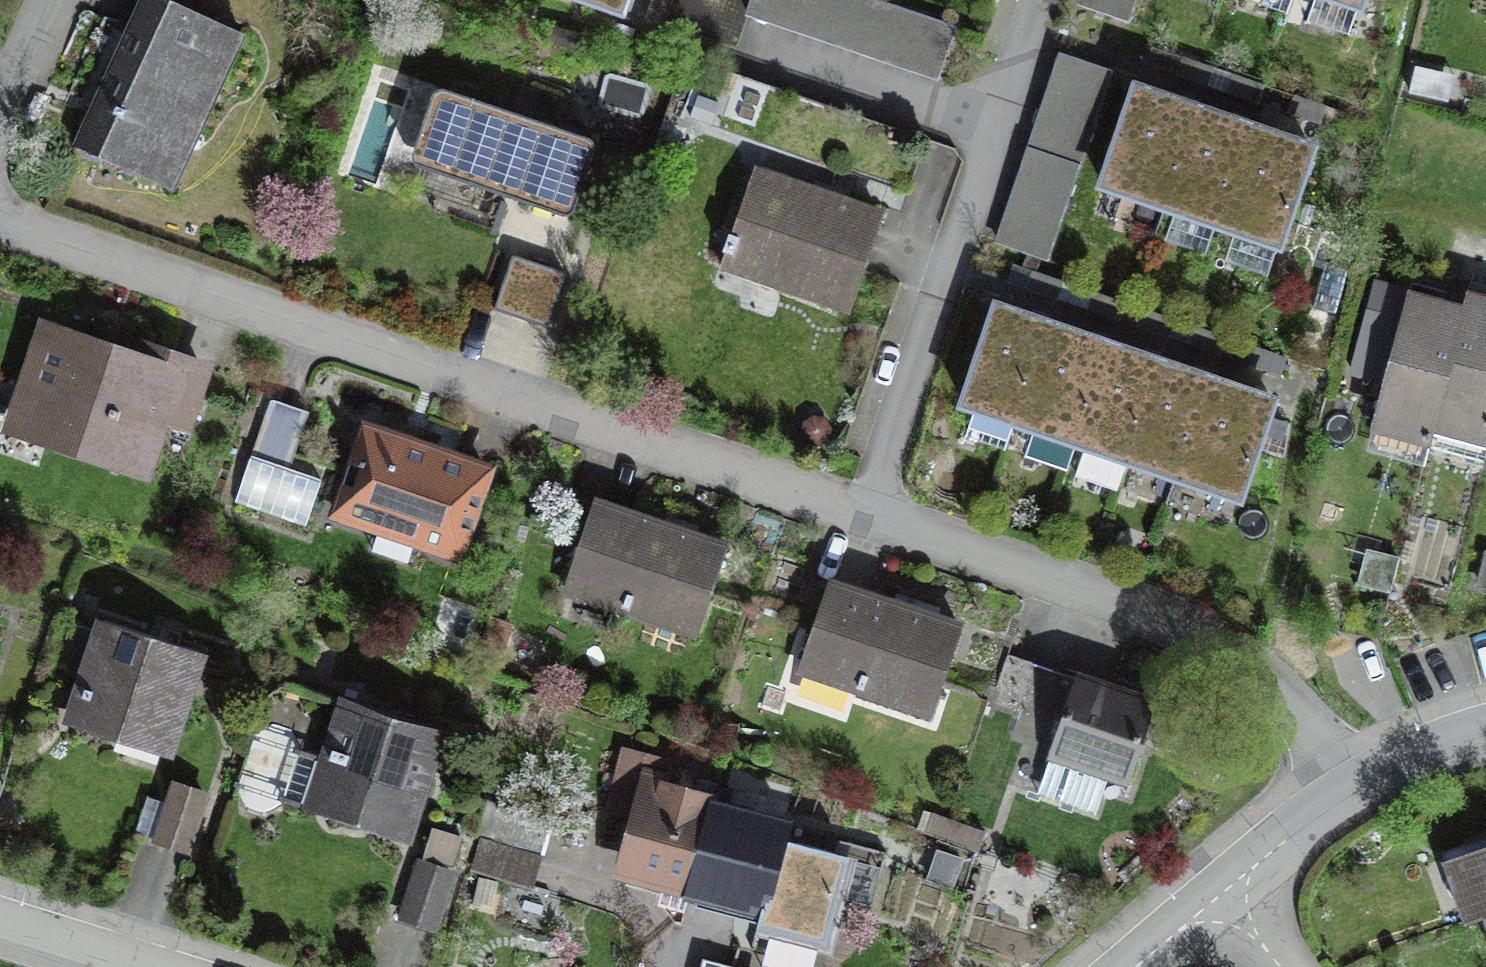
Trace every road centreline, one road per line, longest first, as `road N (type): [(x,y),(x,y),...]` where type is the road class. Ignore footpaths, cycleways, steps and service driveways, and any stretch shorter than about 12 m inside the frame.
road 1 (residential): [(0,220),(860,512)]
road 2 (residential): [(860,512),(1125,606),(1209,645),(1248,670),(1343,785)]
road 3 (residential): [(860,512),(1030,0)]
road 4 (residential): [(1343,785),(1121,966)]
road 5 (residential): [(159,966),(0,917)]
road 6 (residential): [(1485,727),(1454,733),(1343,785)]
road 7 (unclassified): [(52,0),(0,117)]

